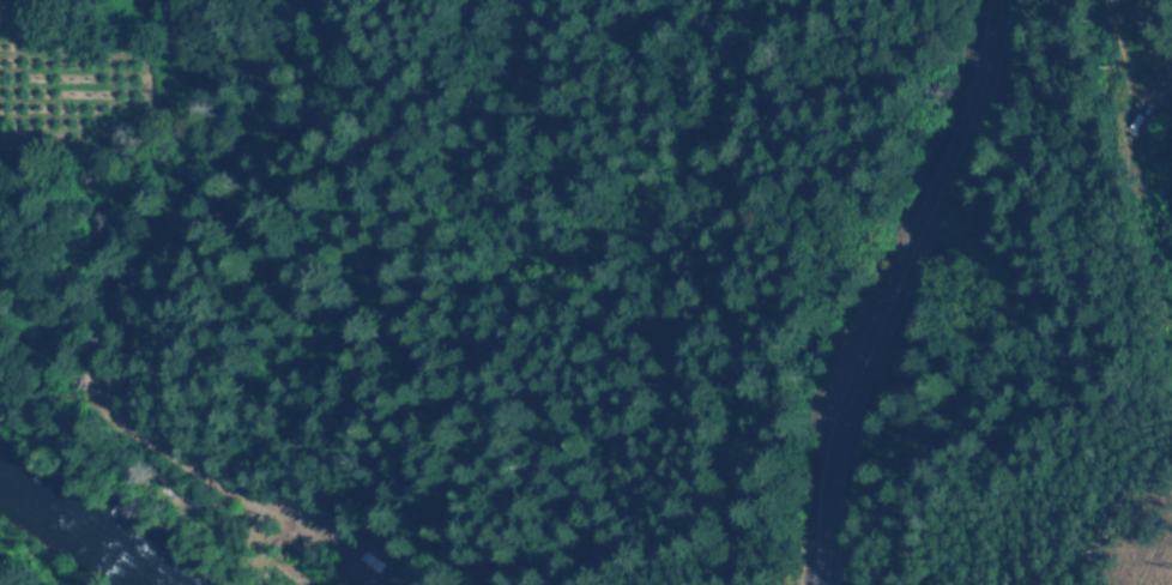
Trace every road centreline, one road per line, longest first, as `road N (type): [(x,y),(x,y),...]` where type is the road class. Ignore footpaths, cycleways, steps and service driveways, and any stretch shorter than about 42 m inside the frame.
road 1 (track): [(292,506),(120,402),(107,364),(110,326),(143,276),(344,161),(513,37),(536,0)]
road 2 (secondary): [(819,584),(828,480),(851,382),(946,158),(996,0)]

